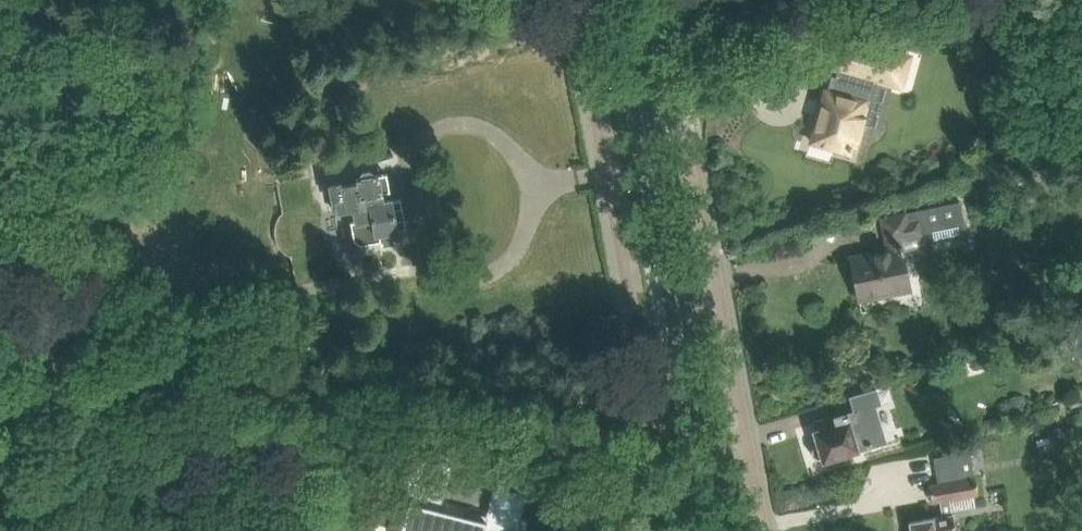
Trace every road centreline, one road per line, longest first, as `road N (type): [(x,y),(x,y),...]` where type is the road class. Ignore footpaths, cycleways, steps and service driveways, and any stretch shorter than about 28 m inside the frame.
road 1 (unclassified): [(766,530),(662,0)]
road 2 (unclassified): [(573,0),(675,530)]
road 3 (tertiary): [(721,530),(621,0)]

